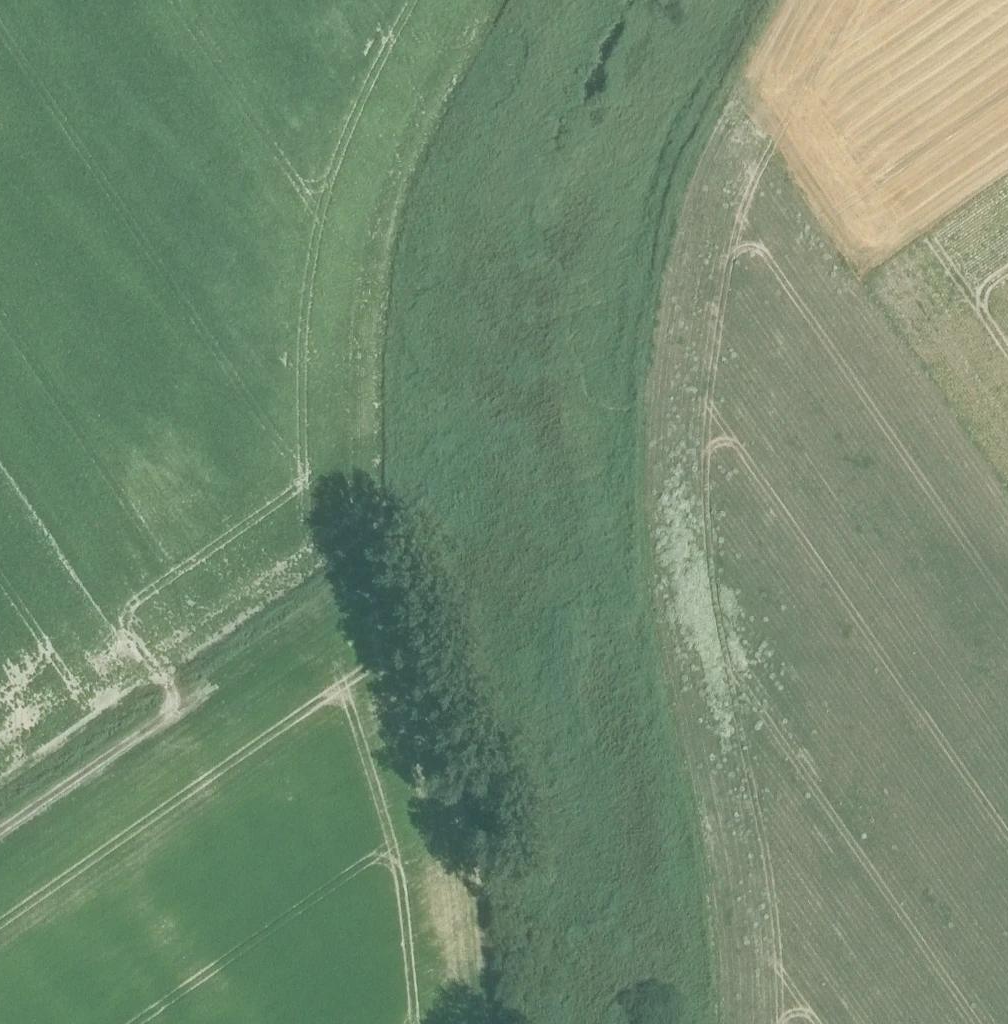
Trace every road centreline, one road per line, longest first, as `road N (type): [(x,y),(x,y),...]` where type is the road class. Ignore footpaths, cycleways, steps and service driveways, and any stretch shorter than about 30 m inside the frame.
road 1 (track): [(0,829),(171,710),(175,692),(167,678)]

